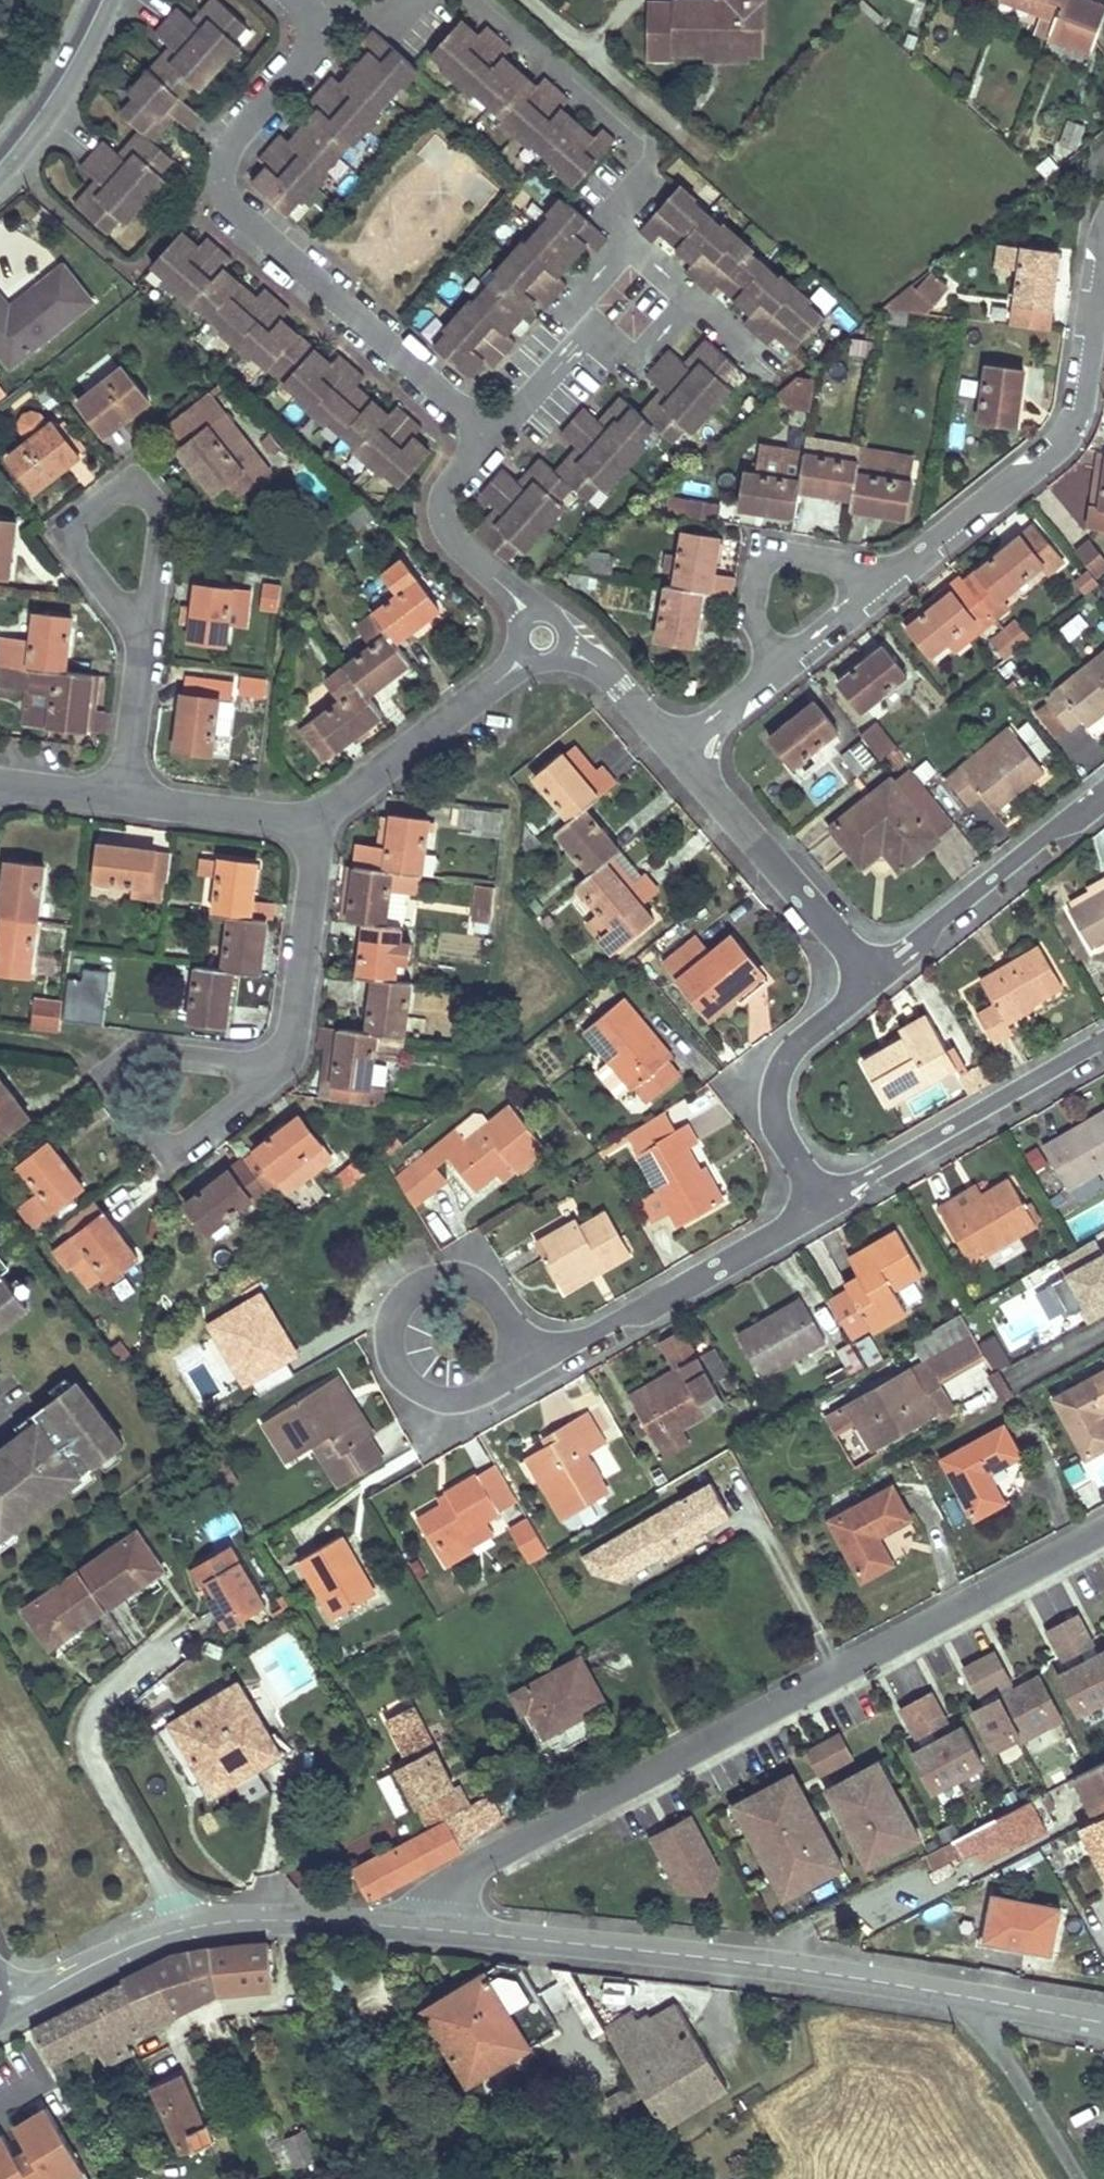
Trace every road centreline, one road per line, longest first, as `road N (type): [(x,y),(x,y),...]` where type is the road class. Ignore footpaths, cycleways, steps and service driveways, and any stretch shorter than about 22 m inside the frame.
road 1 (residential): [(1103,1532),(498,1851),(458,1882),(443,1907),(443,1930)]
road 2 (residential): [(1103,243),(1076,401),(1057,441),(681,747)]
road 3 (residential): [(443,1930),(734,1960),(1103,2025)]
road 4 (residential): [(329,26),(230,150),(221,189),(241,226),(491,430)]
road 5 (residential): [(626,258),(620,215),(647,174),(649,144),(473,1),(417,0),(329,26)]
road 6 (residential): [(126,803),(310,820),(544,639)]
road 7 (residential): [(9,2011),(132,1948),(235,1920),(443,1930)]
road 8 (residential): [(806,1208),(1103,1039)]
road 9 (residential): [(512,1338),(546,1347),(586,1339),(806,1208)]
road 10 (residential): [(512,1338),(497,1301),(463,1279),(423,1284),(394,1312),(388,1352),(409,1387),(446,1402),(485,1391)]
road 11 (residential): [(141,640),(159,520),(156,506),(127,494),(109,499),(73,538),(77,558),(118,603)]
road 12 (residential): [(681,747),(875,977)]
road 13 (residential): [(875,977),(1103,797)]
road 14 (residential): [(806,1208),(780,1111),(802,1055),(875,977)]
road 15 (residential): [(491,430),(447,490),(446,516),(544,639)]
road 16 (residential): [(590,333),(630,366),(688,294),(642,255),(626,258)]
road 17 (secondary): [(101,0),(46,108),(0,161)]
road 18 (residential): [(544,639),(594,664),(681,747)]
road 19 (residential): [(126,803),(141,640)]
road 20 (residential): [(491,430),(512,419),(590,333)]
road 21 (residential): [(0,785),(126,803)]

